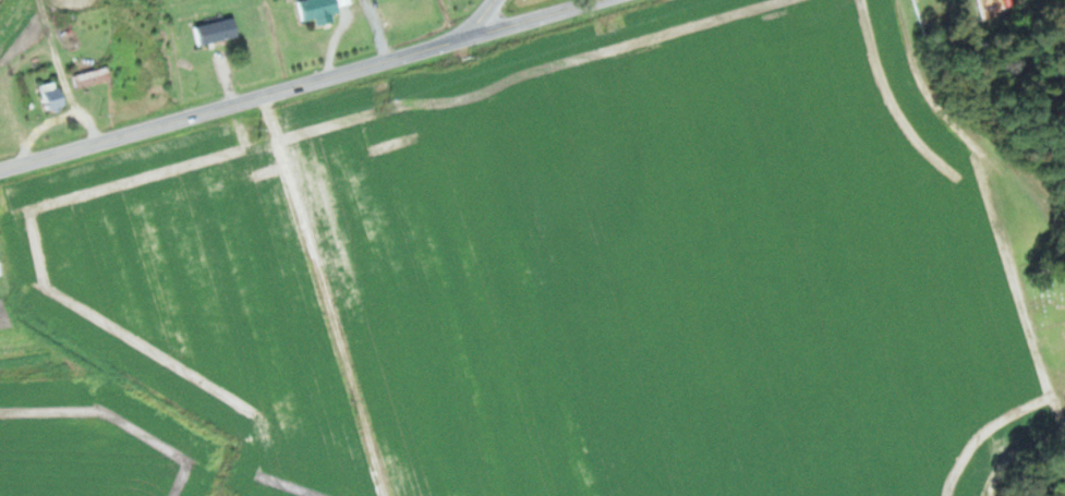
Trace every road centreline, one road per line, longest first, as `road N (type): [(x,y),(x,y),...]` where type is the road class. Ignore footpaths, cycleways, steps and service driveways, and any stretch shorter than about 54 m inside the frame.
road 1 (residential): [(603,0),(0,170)]

